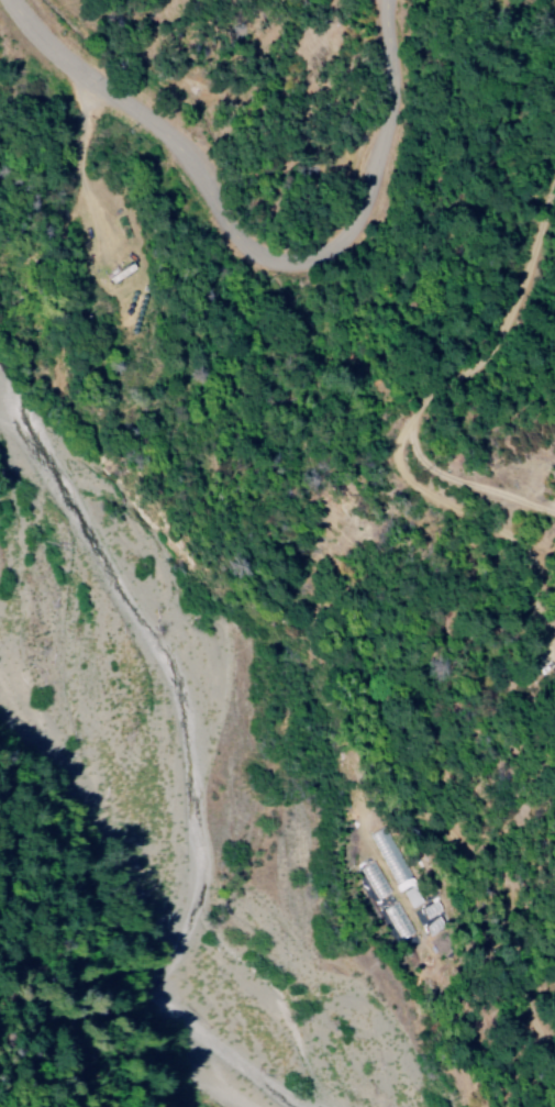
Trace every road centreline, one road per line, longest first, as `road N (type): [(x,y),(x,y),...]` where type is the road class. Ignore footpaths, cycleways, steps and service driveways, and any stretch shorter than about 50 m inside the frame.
road 1 (residential): [(3,0),(78,81),(152,123),(249,243),(292,268),(337,248),(371,188),(387,141),(394,0)]

